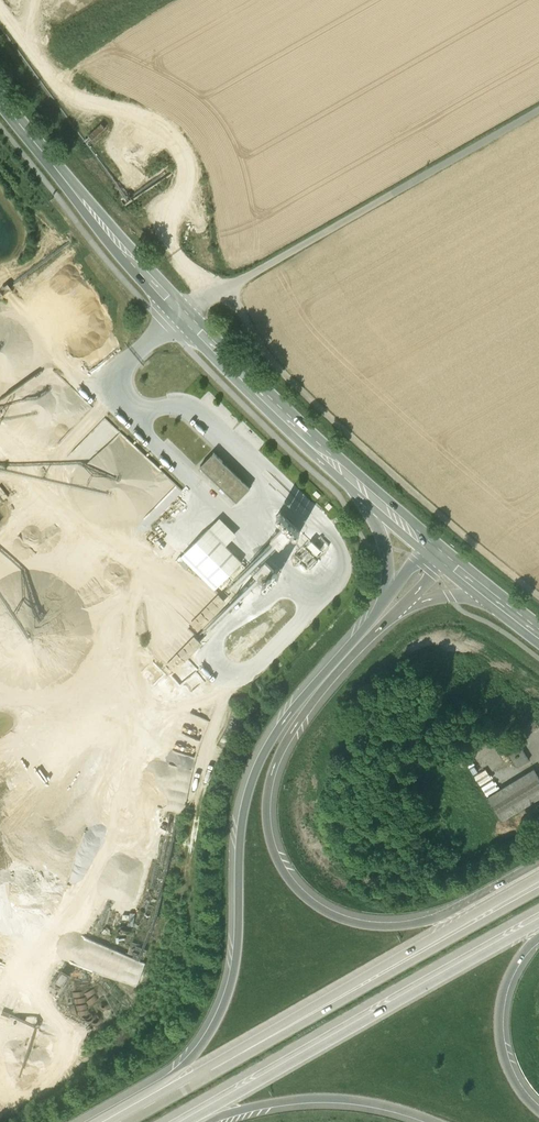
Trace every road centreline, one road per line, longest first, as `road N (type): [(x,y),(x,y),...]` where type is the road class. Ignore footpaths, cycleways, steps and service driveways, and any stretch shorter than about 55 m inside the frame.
road 1 (motorway): [(386,603),(279,730),(253,776),(239,853),(237,958),(212,1029),(165,1081),(98,1121)]
road 2 (motorway): [(538,861),(433,918),(378,927),(318,907),(285,874),(268,824),(274,768),(333,676),(403,606)]
road 3 (motorway): [(538,883),(117,1121)]
road 4 (track): [(226,289),(292,382),(538,595)]
road 5 (motorway): [(171,1121),(538,915)]
road 6 (unclassified): [(181,314),(538,110)]
road 7 (secondary): [(0,98),(181,314)]
road 8 (secondary): [(181,314),(375,501)]
road 9 (motorway): [(199,1121),(307,1097),(371,1101),(440,1121)]
road 10 (motorway): [(538,1111),(516,1085),(499,1029),(502,994),(538,934)]

